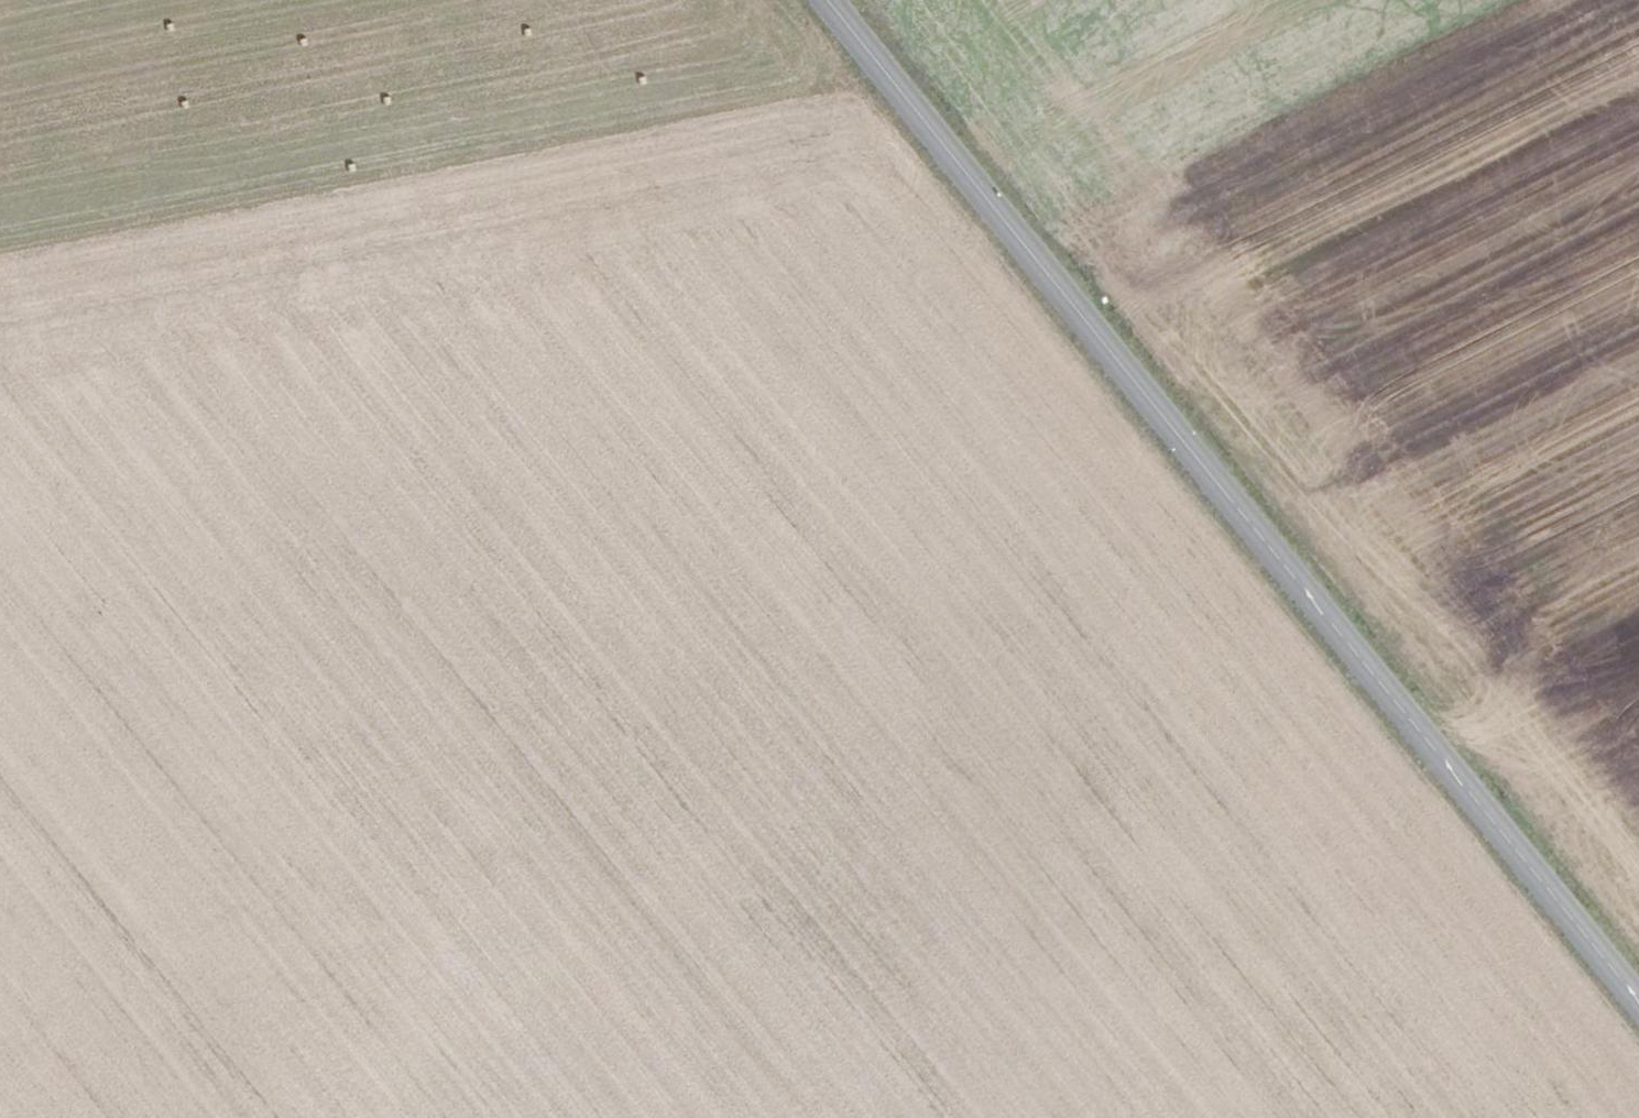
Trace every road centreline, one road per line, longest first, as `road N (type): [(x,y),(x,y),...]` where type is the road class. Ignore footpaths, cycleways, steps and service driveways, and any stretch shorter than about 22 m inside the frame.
road 1 (tertiary): [(831,0),(1638,997)]

